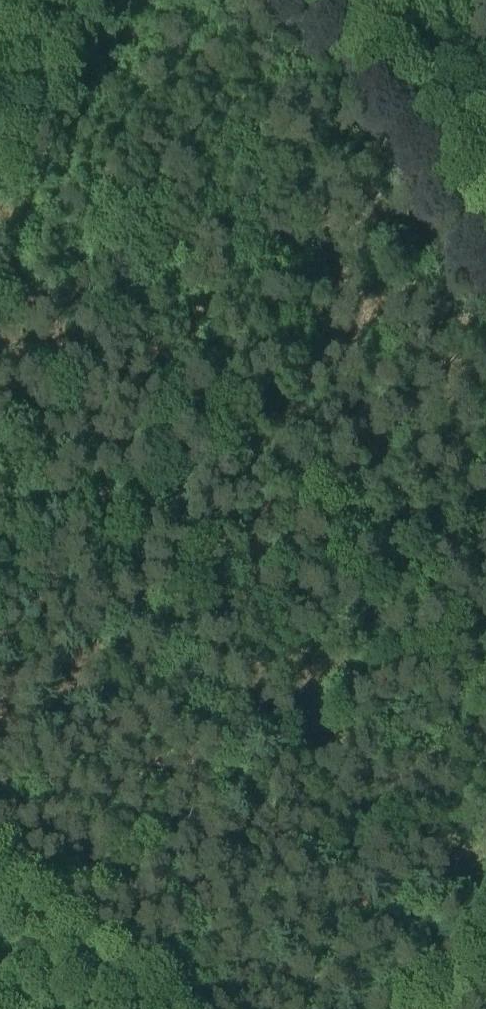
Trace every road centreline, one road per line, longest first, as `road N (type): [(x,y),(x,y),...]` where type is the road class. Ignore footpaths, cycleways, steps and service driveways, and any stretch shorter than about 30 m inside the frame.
road 1 (track): [(322,0),(485,228)]

